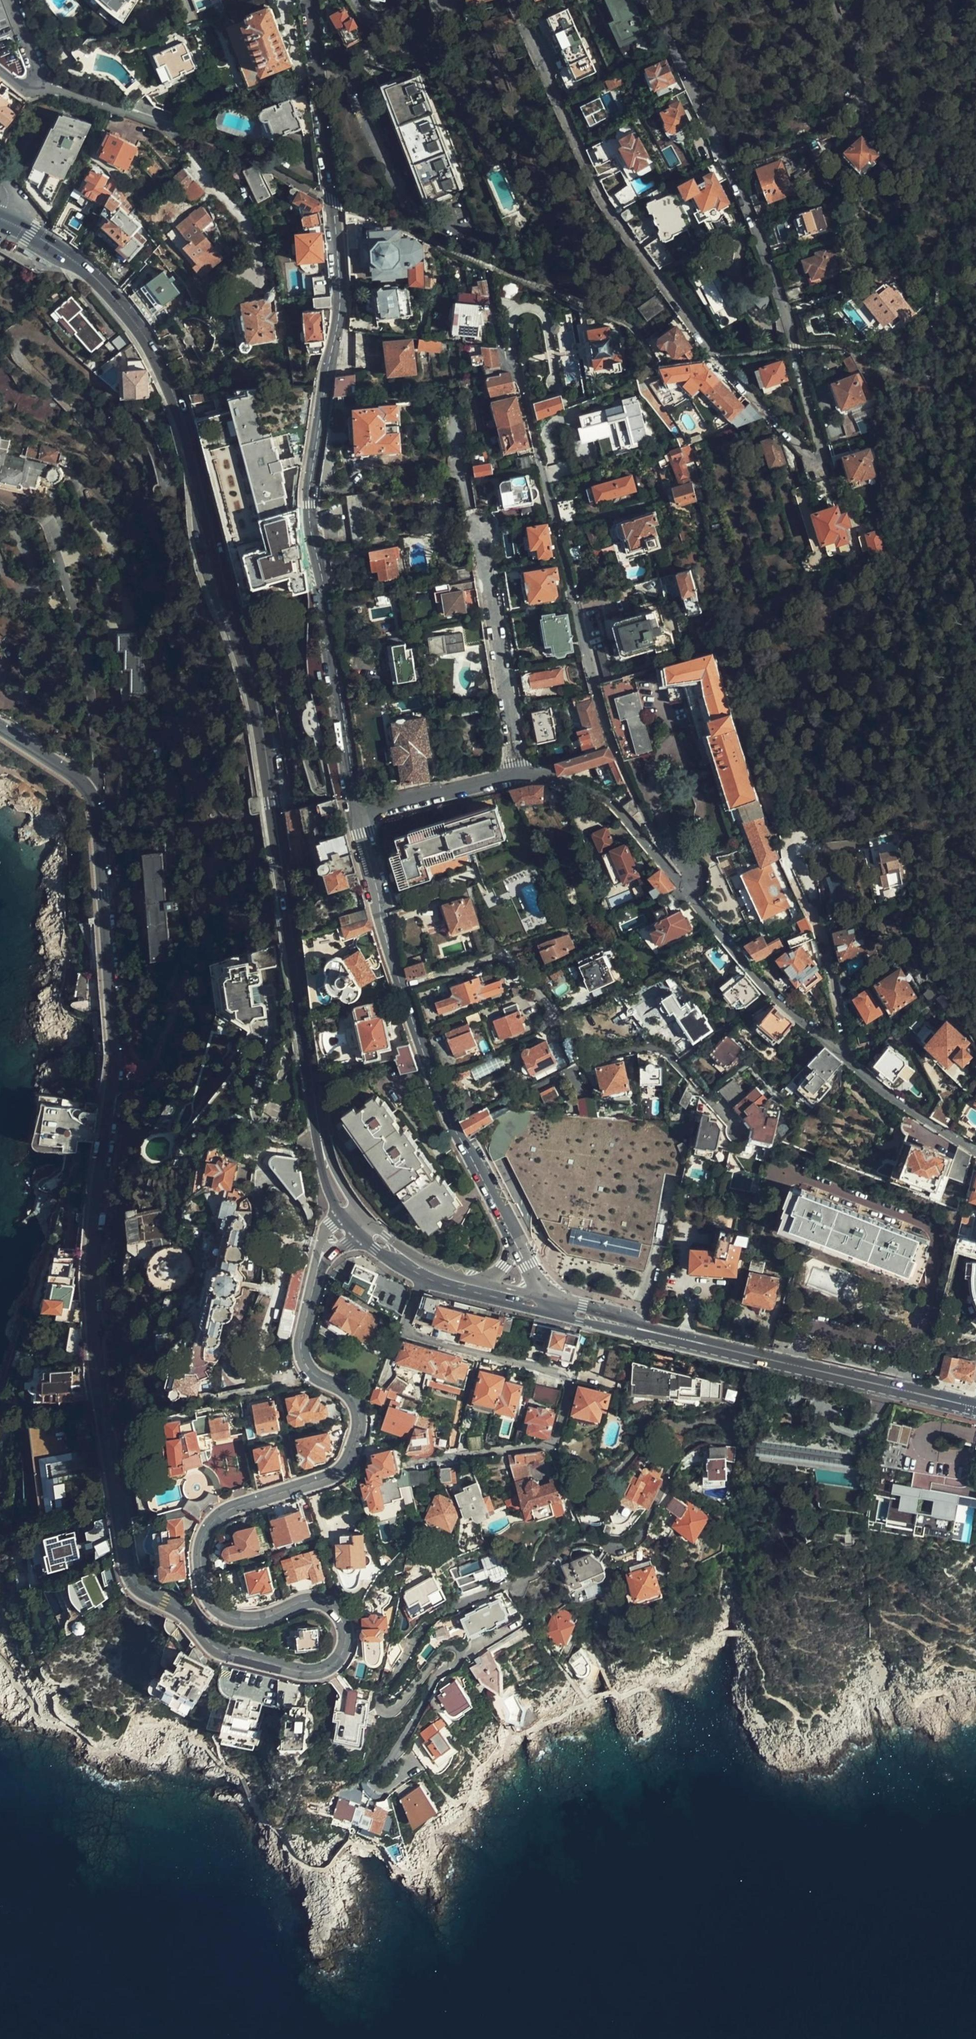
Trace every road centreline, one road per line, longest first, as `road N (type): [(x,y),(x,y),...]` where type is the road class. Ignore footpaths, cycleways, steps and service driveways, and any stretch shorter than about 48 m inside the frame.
road 1 (tertiary): [(0,726),(78,778),(97,809),(115,1057),(92,1323),(129,1567),(223,1651),(308,1672),(331,1664),(345,1648),(345,1628),(334,1611),(309,1602),(256,1619),(231,1614),(207,1591),(200,1551),(217,1517),(331,1477),(350,1456),(355,1404),(319,1378),(302,1352),(317,1269)]
road 2 (residential): [(651,0),(753,222),(796,348),(821,454),(816,461),(805,459),(717,358),(607,210),(514,0)]
road 3 (secondary): [(5,220),(59,250),(109,292),(162,367),(187,426),(258,707),(319,1135)]
road 4 (tertiary): [(356,810),(308,506),(338,280),(309,0)]
road 5 (residential): [(424,1271),(408,1334),(563,1377),(569,1383),(553,1444),(574,1473),(611,1476),(650,1433),(715,1421),(730,1429),(729,1438),(693,1446),(679,1461),(638,1542),(572,1545),(506,1586)]
road 6 (residential): [(975,1149),(887,1093),(760,981),(627,817),(590,788),(517,773),(356,810)]
road 7 (tertiary): [(518,1243),(433,1079),(390,950),(356,810)]
road 8 (secondary): [(541,1304),(975,1407)]
road 9 (residential): [(461,1654),(446,1649),(399,1706),(381,1706),(426,1627),(506,1586)]
road 10 (residential): [(420,1760),(377,1789),(375,1779),(461,1654)]
road 11 (residential): [(34,85),(172,129)]

